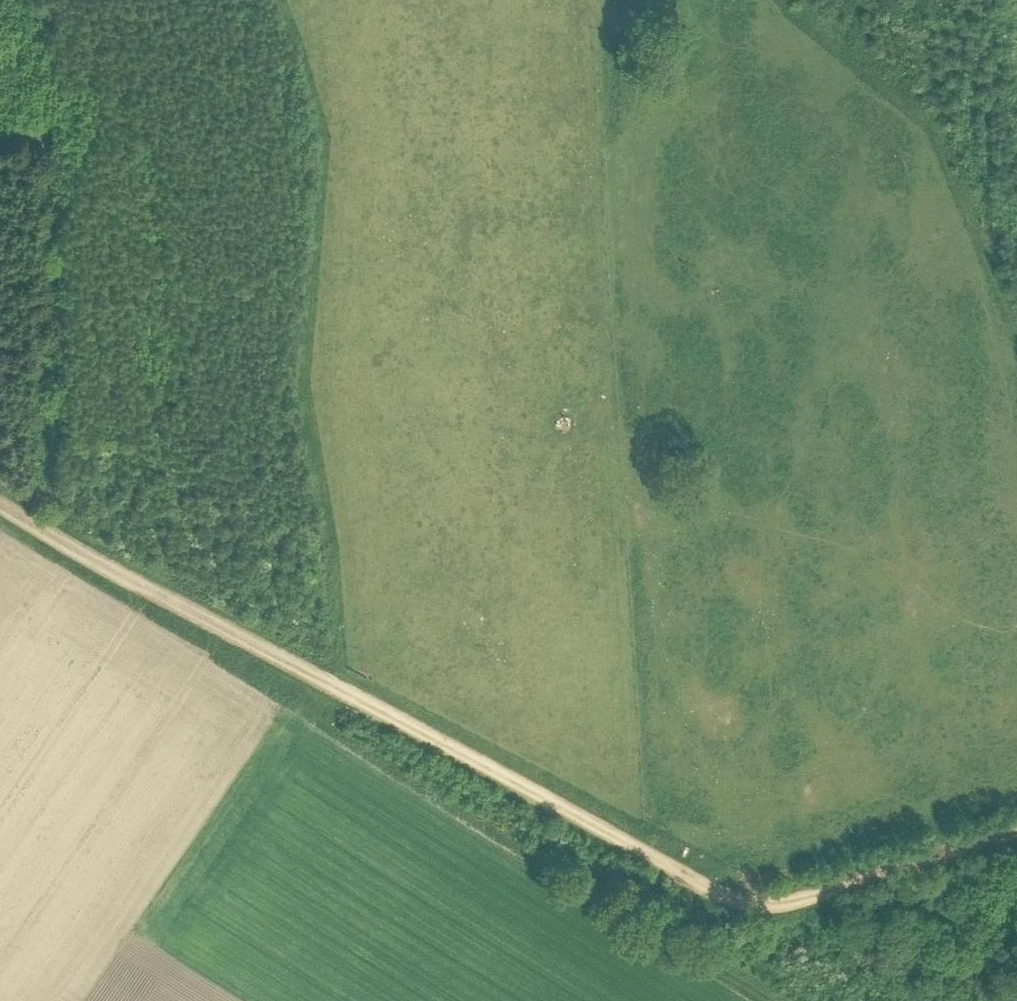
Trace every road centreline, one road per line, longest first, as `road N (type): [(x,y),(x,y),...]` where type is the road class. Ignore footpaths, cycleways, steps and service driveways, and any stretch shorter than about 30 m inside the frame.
road 1 (track): [(1016,836),(785,905),(739,896),(694,881),(0,506)]

